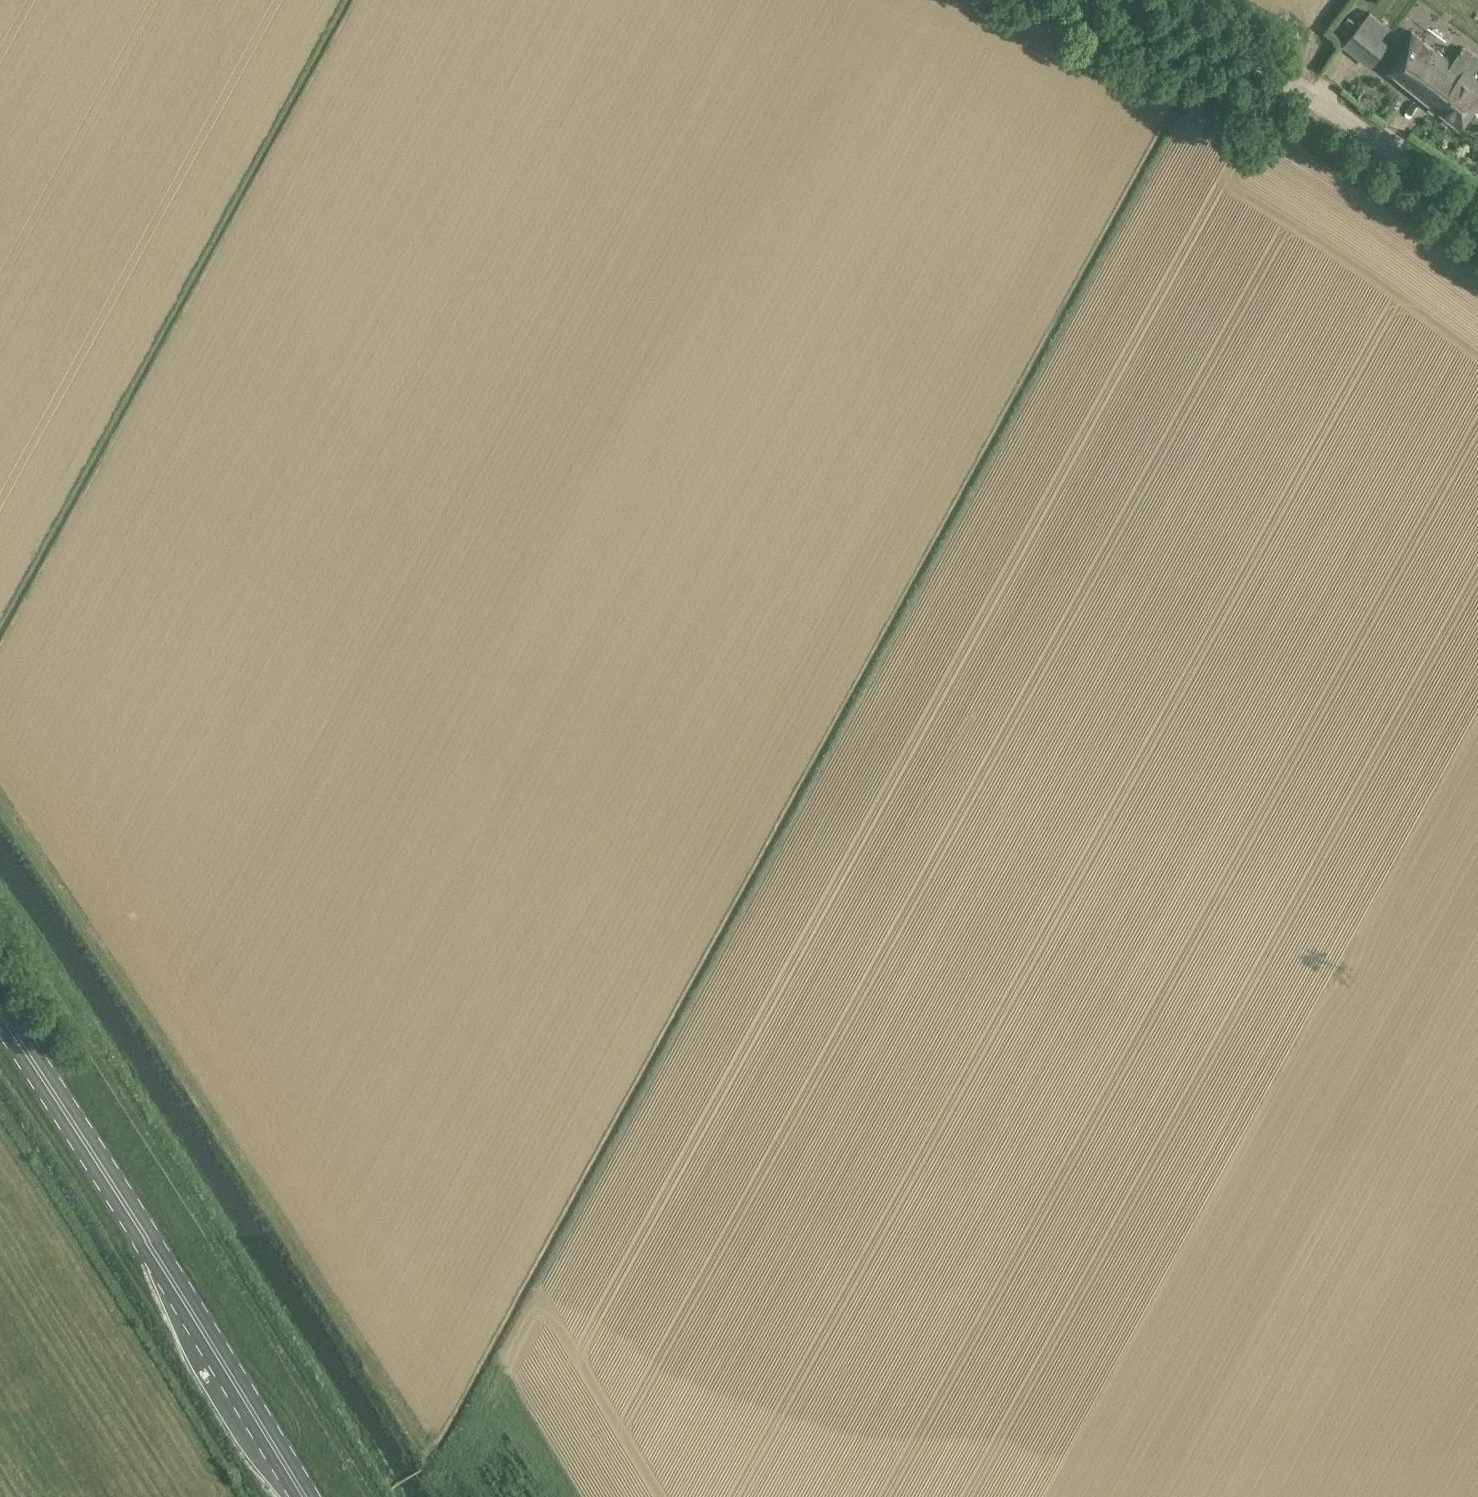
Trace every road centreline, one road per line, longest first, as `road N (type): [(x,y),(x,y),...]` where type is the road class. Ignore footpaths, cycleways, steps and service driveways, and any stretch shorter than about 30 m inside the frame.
road 1 (primary): [(305,1496),(0,1015)]
road 2 (unclassified): [(1477,214),(1230,46),(1134,0)]

